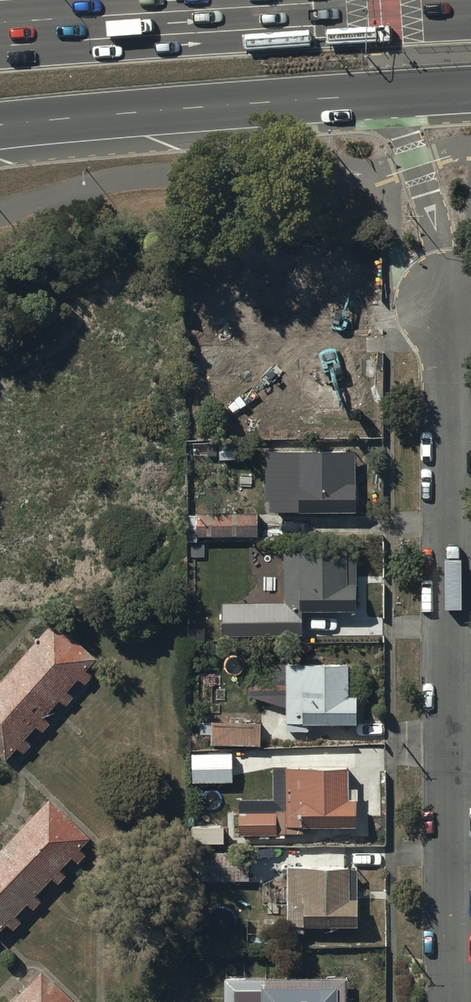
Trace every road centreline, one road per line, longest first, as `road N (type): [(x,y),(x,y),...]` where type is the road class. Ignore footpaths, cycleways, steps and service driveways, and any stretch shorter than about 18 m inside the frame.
road 1 (residential): [(450,306),(455,1001)]
road 2 (trunk): [(470,89),(0,126)]
road 3 (trunk): [(0,34),(470,5)]

